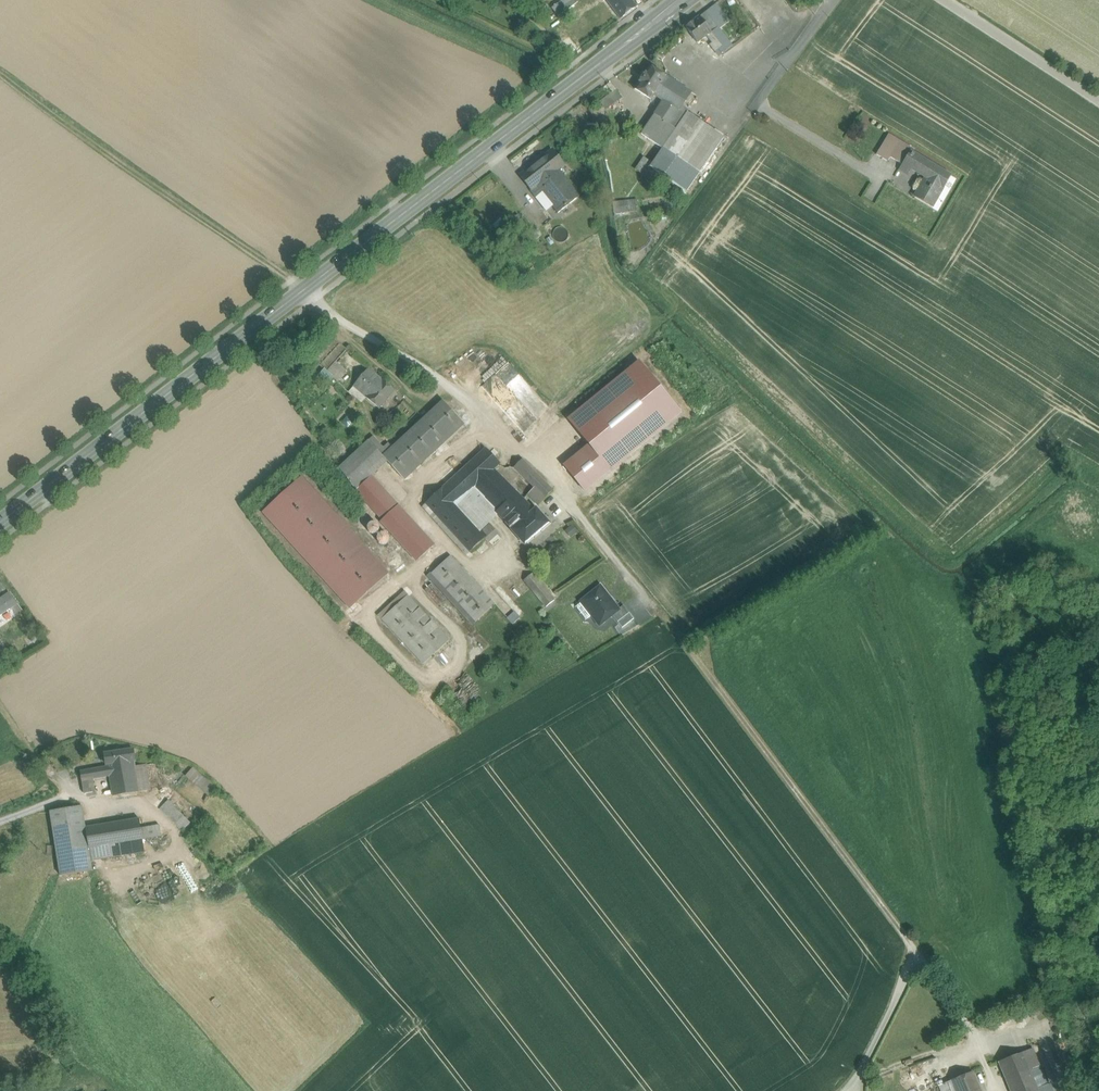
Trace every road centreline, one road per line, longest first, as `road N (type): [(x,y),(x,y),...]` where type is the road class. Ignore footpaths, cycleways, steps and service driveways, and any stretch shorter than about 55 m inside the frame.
road 1 (primary): [(0,523),(684,0)]
road 2 (unclassified): [(943,0),(1098,102)]
road 3 (track): [(918,956),(845,1090)]
road 4 (track): [(852,1087),(983,1036)]

